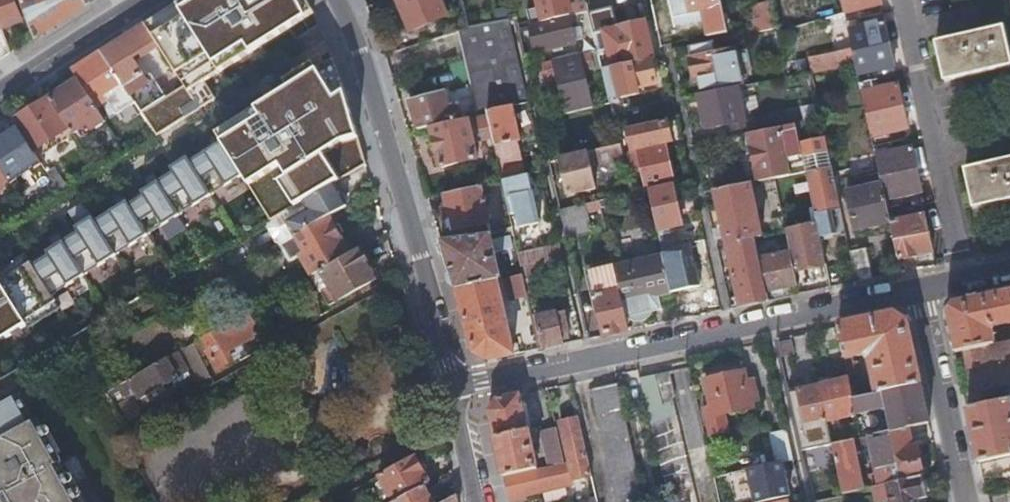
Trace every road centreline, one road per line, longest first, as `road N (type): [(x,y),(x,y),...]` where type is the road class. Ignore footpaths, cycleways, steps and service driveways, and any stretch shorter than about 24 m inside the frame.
road 1 (residential): [(919,287),(452,388)]
road 2 (residential): [(452,388),(355,37),(336,0)]
road 3 (residential): [(967,501),(919,287)]
road 4 (tertiary): [(139,0),(0,90)]

